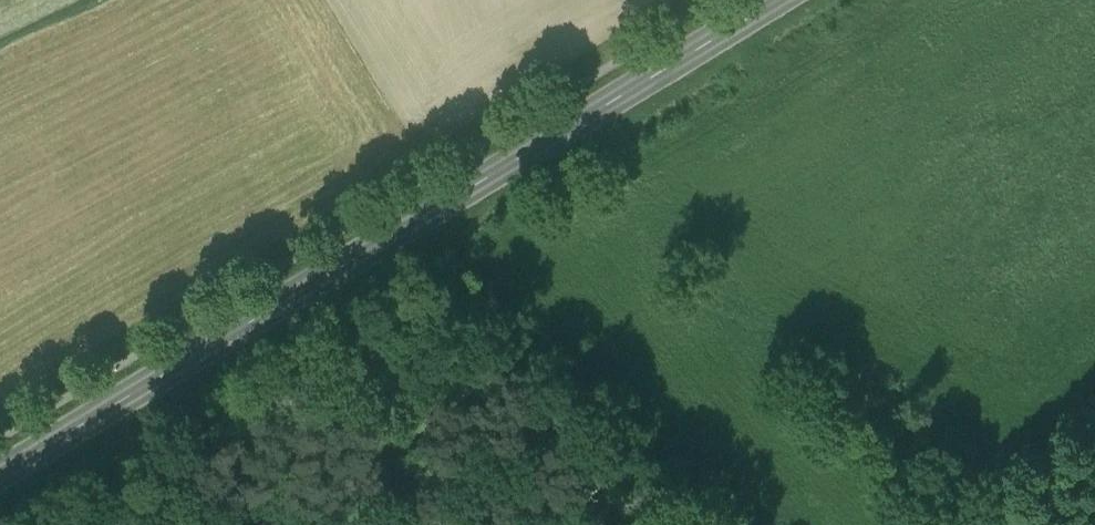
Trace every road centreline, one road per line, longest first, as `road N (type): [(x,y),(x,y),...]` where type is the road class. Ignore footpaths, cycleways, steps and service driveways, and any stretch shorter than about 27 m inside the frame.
road 1 (secondary): [(776,0),(0,474)]

